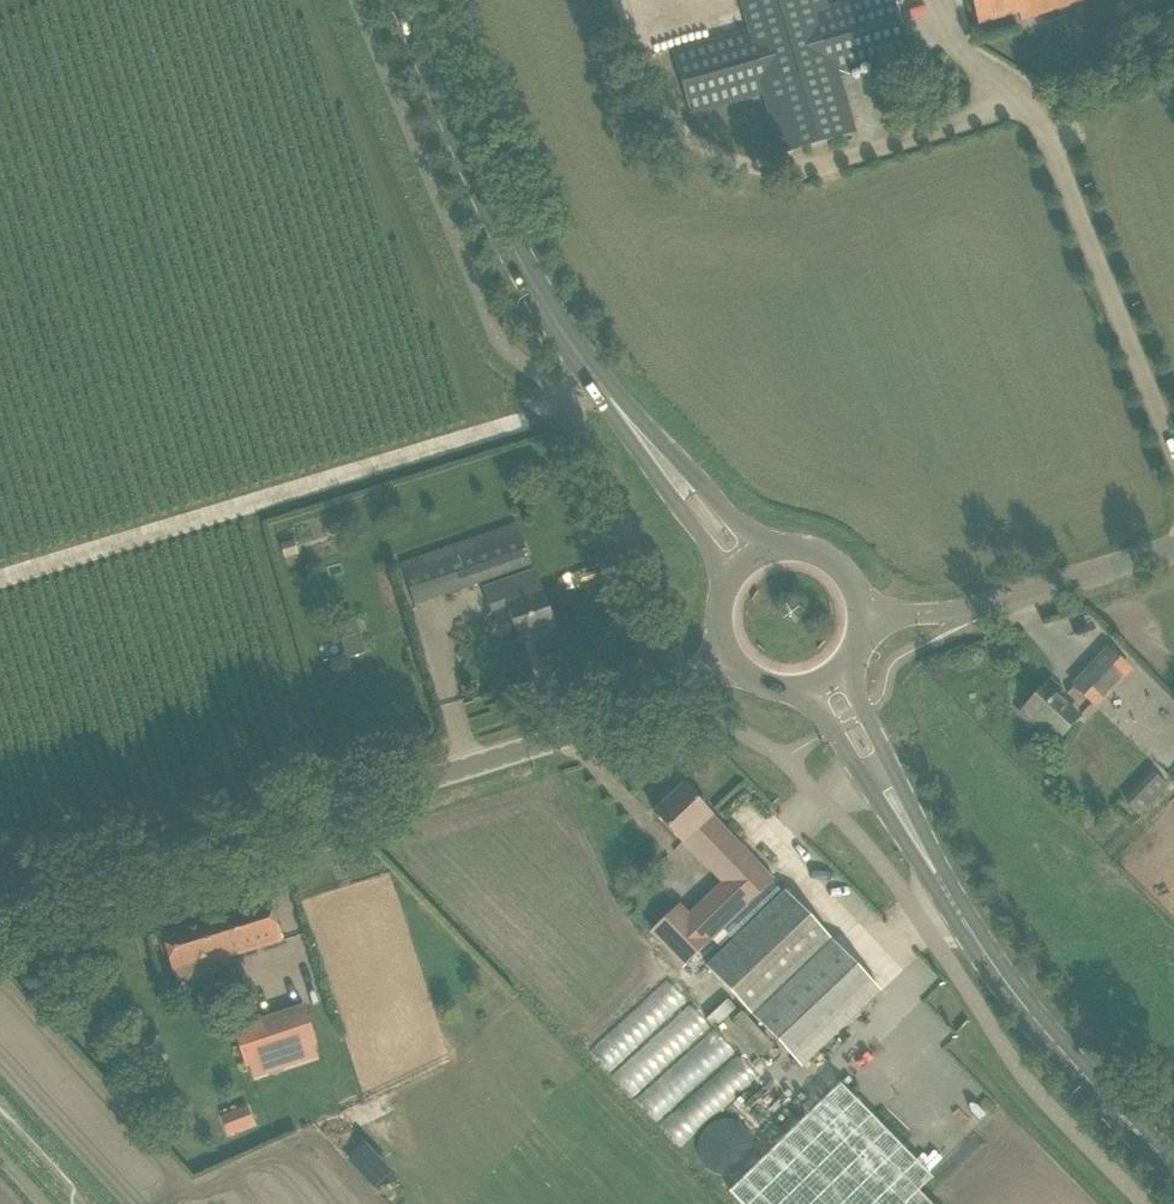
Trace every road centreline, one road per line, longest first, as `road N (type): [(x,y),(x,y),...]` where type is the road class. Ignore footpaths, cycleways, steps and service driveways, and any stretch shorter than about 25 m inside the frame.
road 1 (unclassified): [(0,909),(619,719),(732,659)]
road 2 (secondary): [(655,459),(519,265),(404,0)]
road 3 (secondary): [(1173,1168),(1054,1045),(973,935),(899,807)]
road 4 (unclassified): [(1173,554),(968,610),(861,614)]
road 5 (secondary): [(899,807),(847,661)]
road 6 (secondary): [(802,688),(899,807)]
road 7 (secondary): [(776,549),(655,459)]
road 8 (secondary): [(655,459),(725,590)]
road 9 (secondary): [(861,614),(852,585),(833,563),(806,550),(776,549)]

